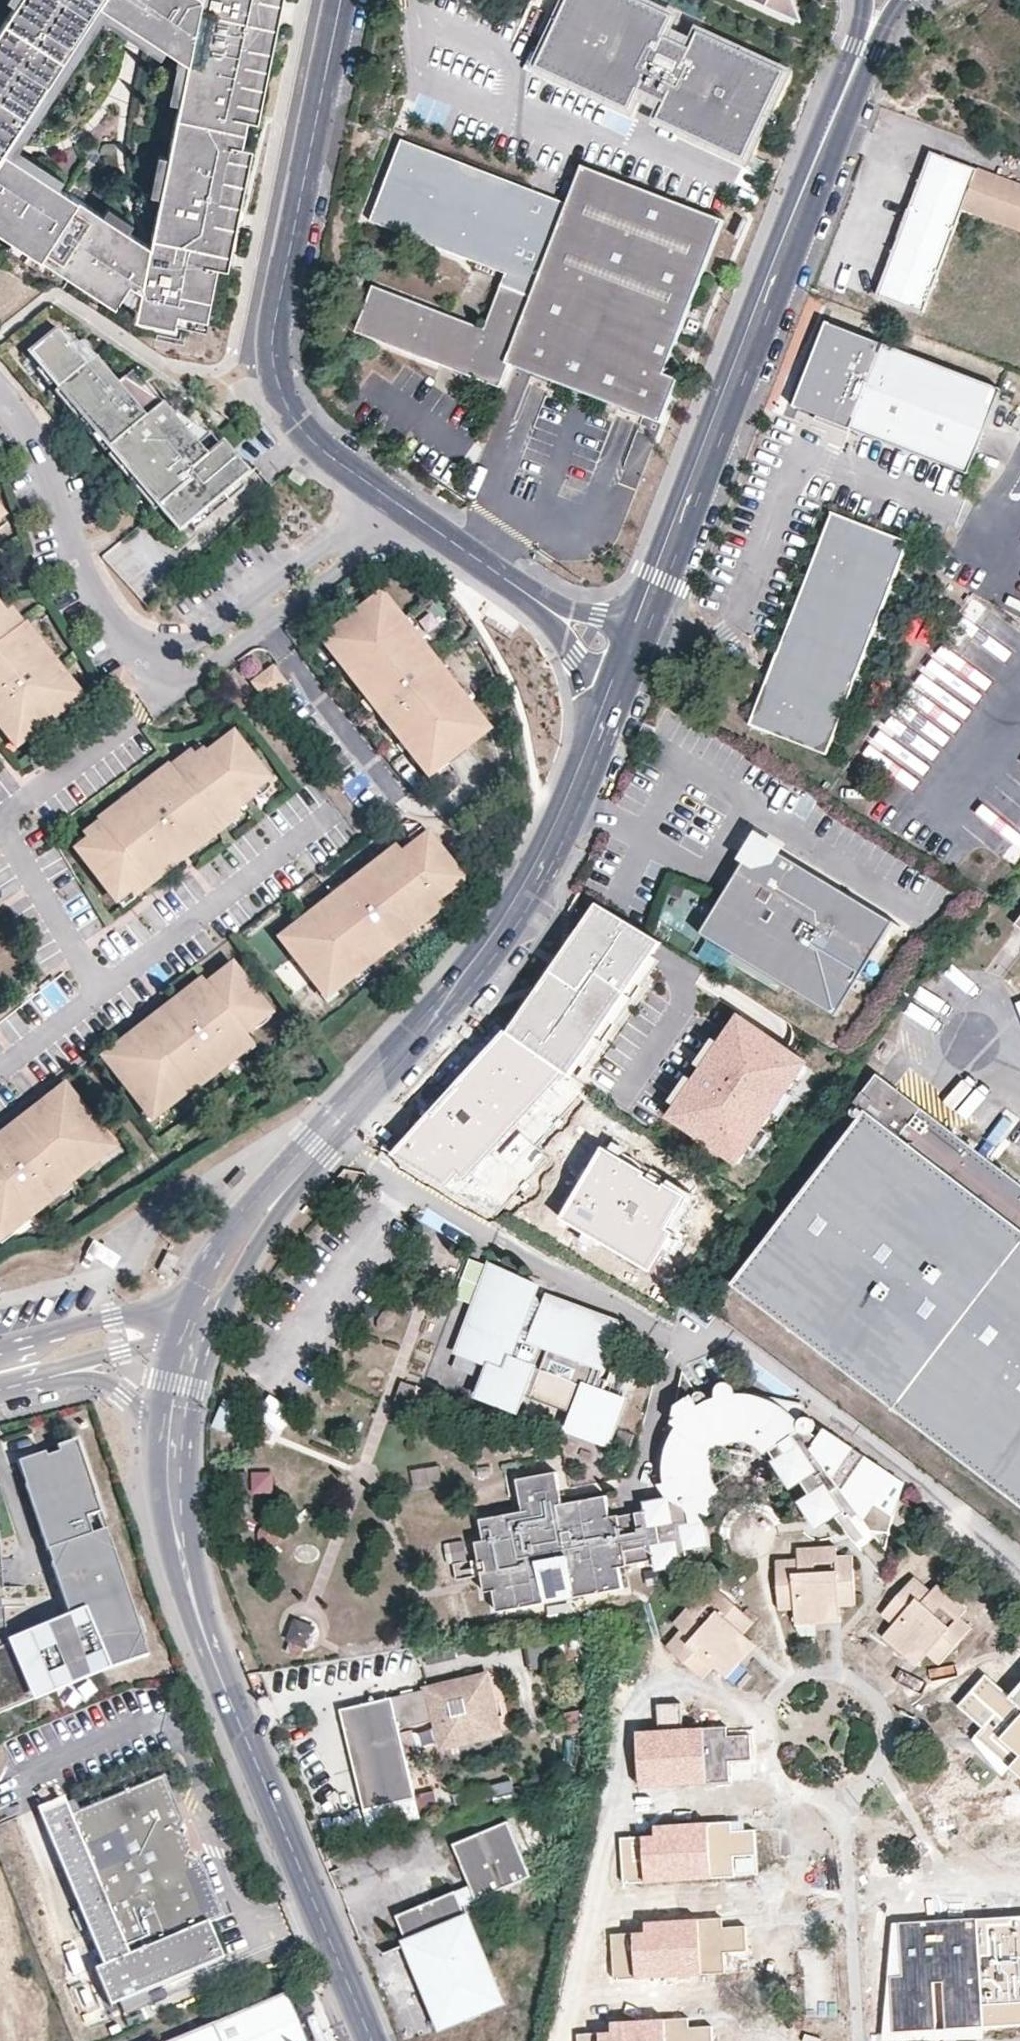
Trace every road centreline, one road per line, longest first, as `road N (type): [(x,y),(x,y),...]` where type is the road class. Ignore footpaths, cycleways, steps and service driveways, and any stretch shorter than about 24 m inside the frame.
road 1 (residential): [(202,1299),(313,1142),(496,936),(552,835),(622,668)]
road 2 (residential): [(368,2040),(176,1559),(169,1421),(183,1350)]
road 3 (residential): [(861,48),(622,668)]
road 4 (residential): [(402,507),(296,426),(276,379),(273,337),(342,0)]
road 5 (residential): [(179,680),(123,655),(40,452),(0,392)]
road 6 (residential): [(402,507),(179,680)]
road 7 (residential): [(103,988),(323,818)]
road 8 (residential): [(622,668),(402,507)]
road 9 (residential): [(179,680),(0,816)]
road 10 (residential): [(202,1299),(40,1336),(0,1355)]
road 11 (residential): [(0,821),(103,988)]
road 12 (residential): [(0,1369),(42,1376),(183,1350)]
road 13 (residential): [(103,988),(0,1067)]

